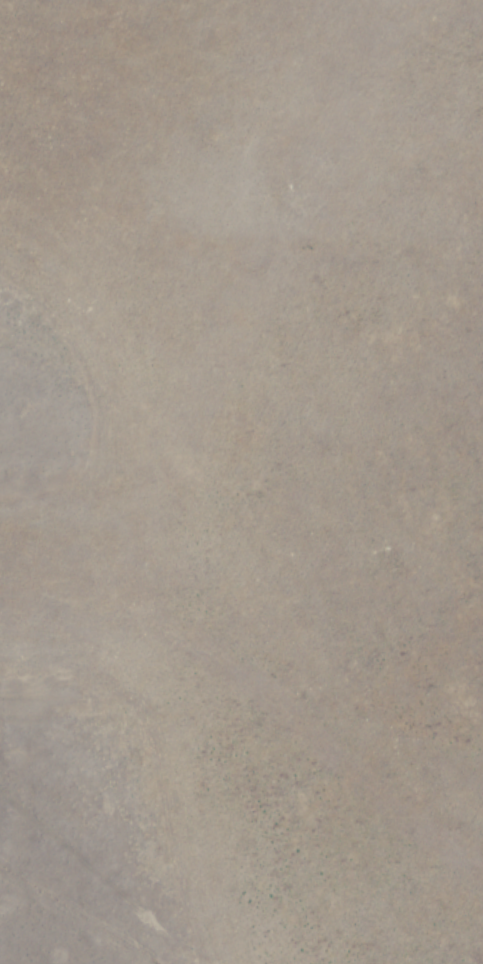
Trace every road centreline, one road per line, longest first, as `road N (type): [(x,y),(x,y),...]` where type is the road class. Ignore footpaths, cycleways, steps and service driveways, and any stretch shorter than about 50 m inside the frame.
road 1 (track): [(482,718),(279,666),(0,640)]

